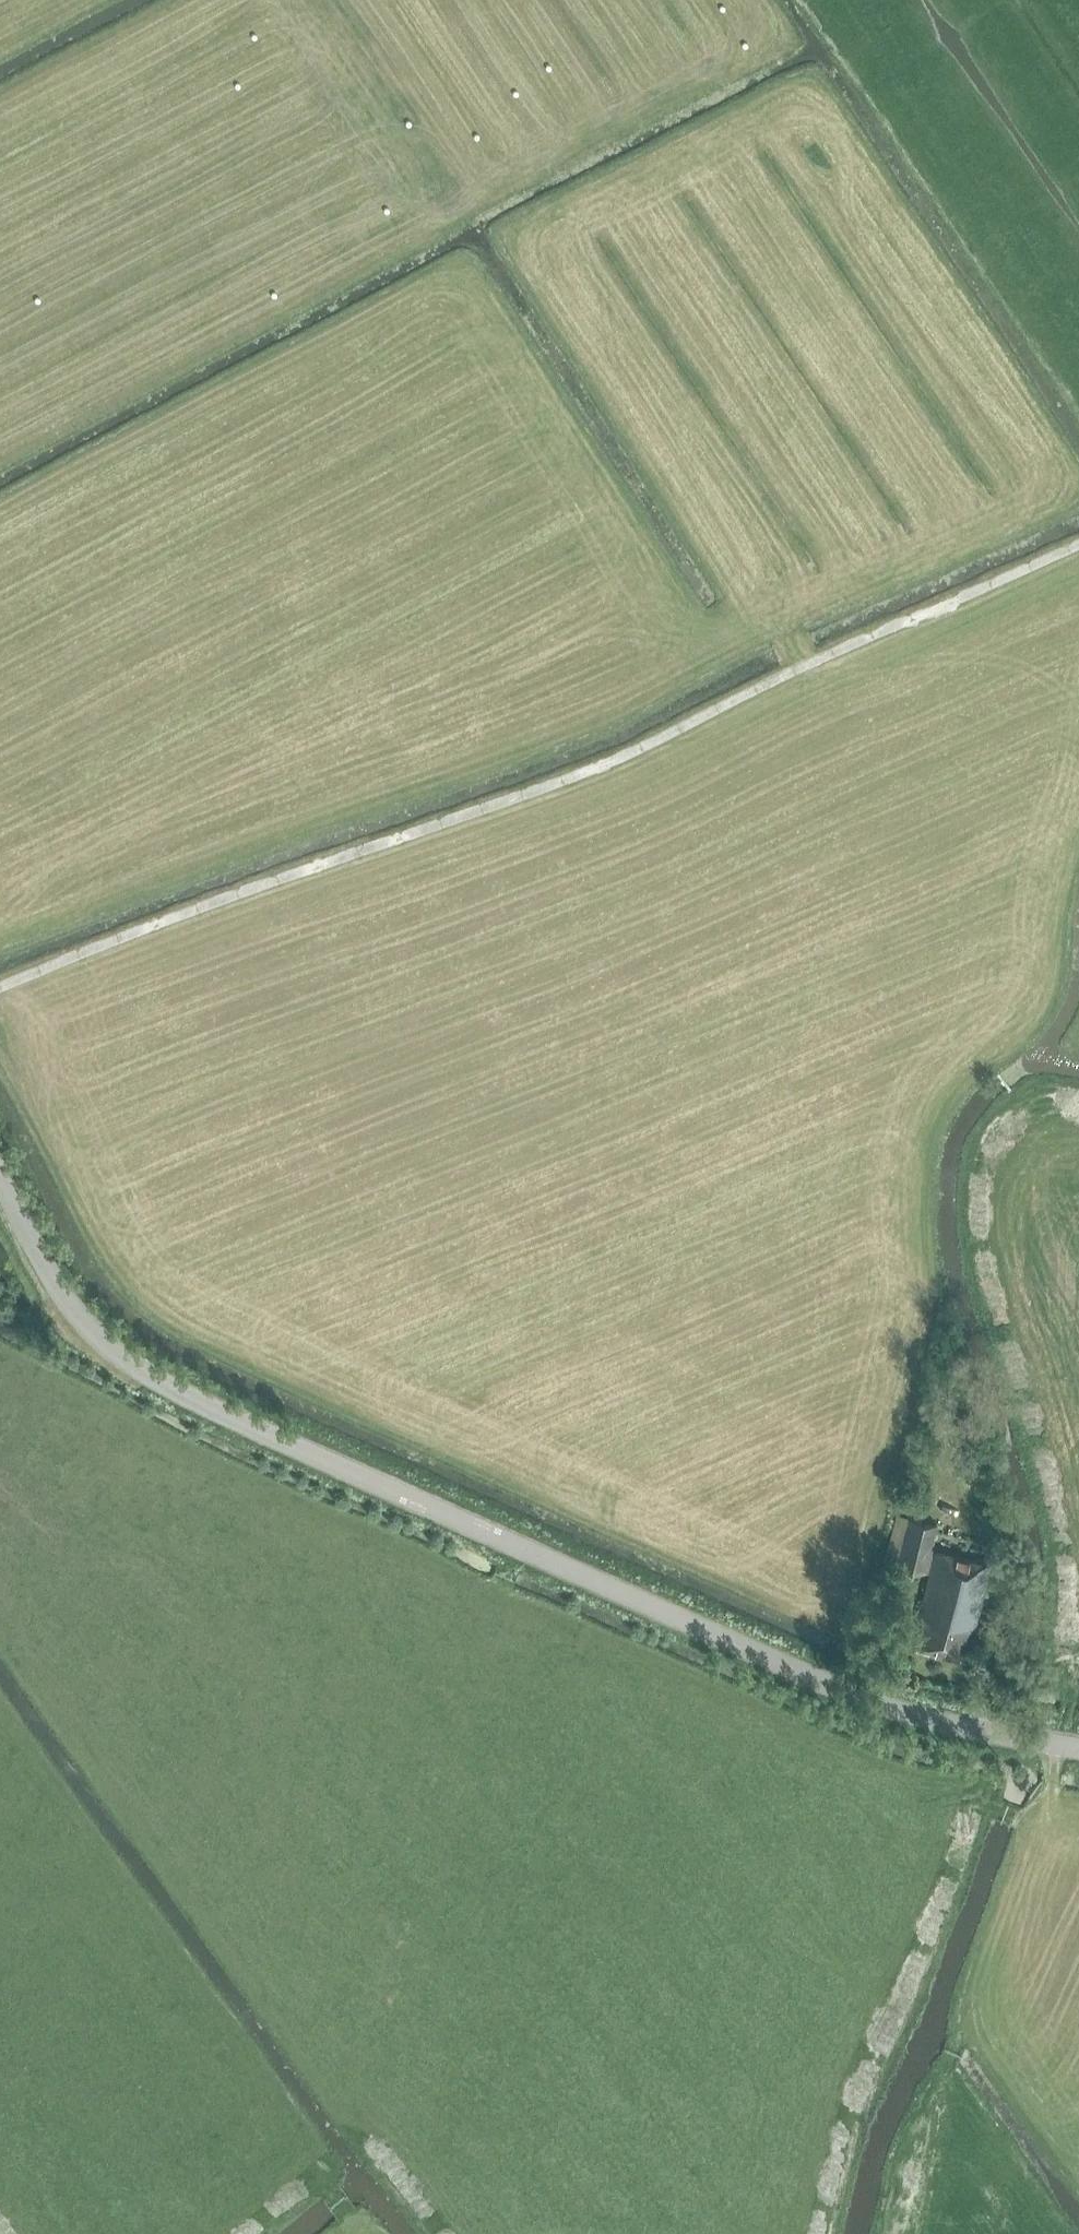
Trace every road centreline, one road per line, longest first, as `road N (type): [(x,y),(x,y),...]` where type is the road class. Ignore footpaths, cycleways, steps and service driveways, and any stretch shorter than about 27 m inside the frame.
road 1 (tertiary): [(1078,1747),(938,1720),(842,1690),(172,1387),(107,1346),(68,1305),(0,1177)]
road 2 (track): [(0,987),(602,765),(1078,542)]

